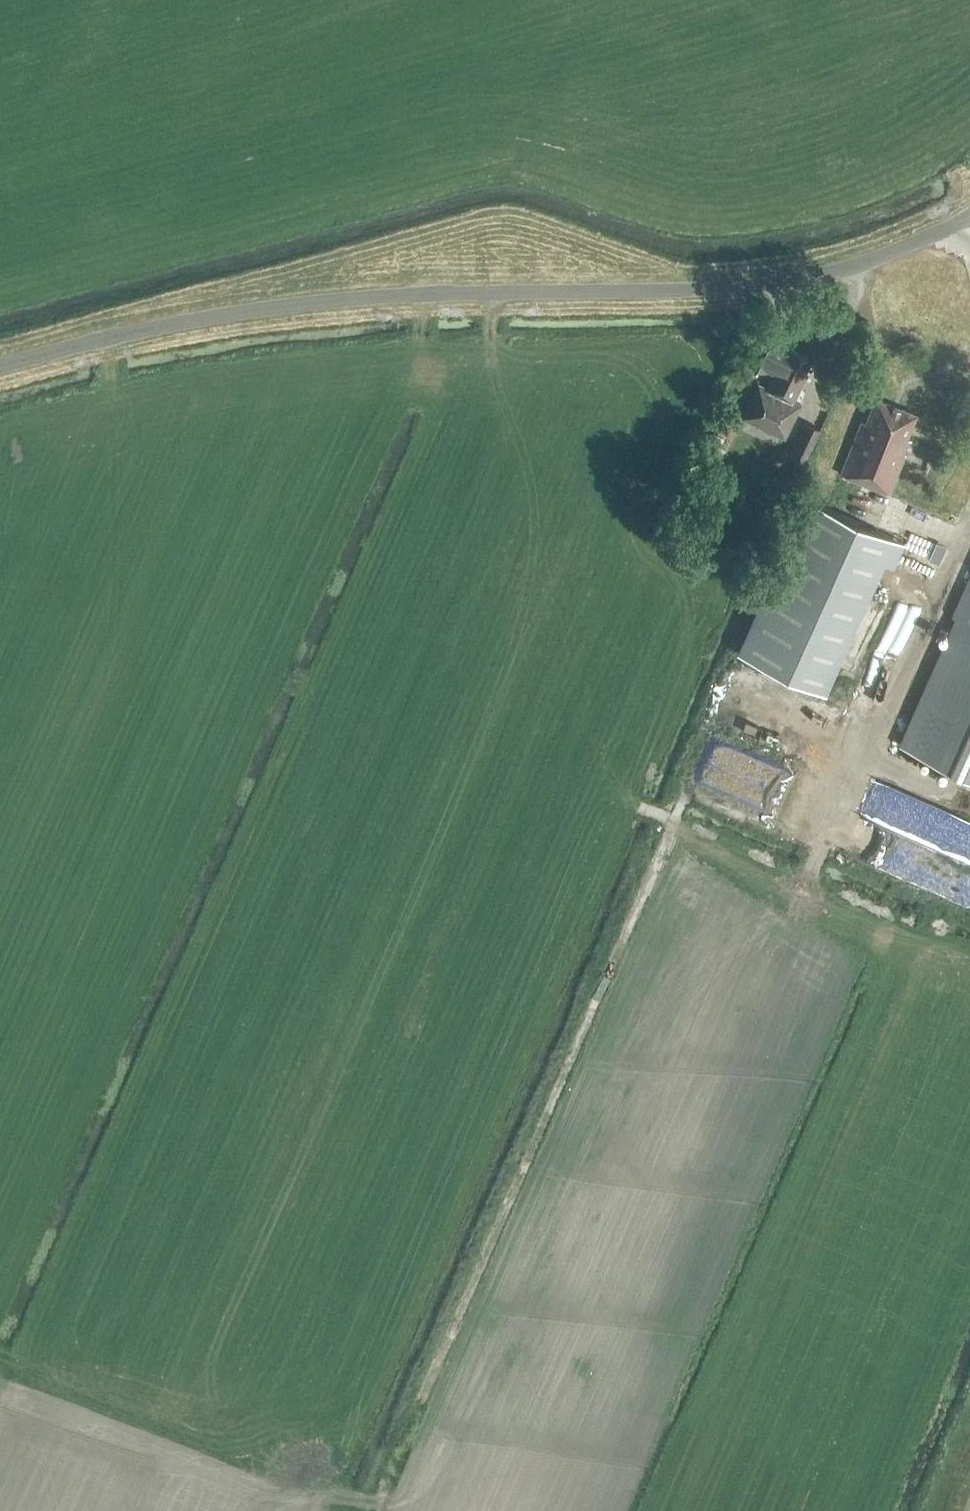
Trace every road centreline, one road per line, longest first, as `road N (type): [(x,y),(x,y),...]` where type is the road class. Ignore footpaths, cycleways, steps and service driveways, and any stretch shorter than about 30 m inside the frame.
road 1 (unclassified): [(0,364),(244,310),(421,294),(762,285),(852,267),(969,217)]

